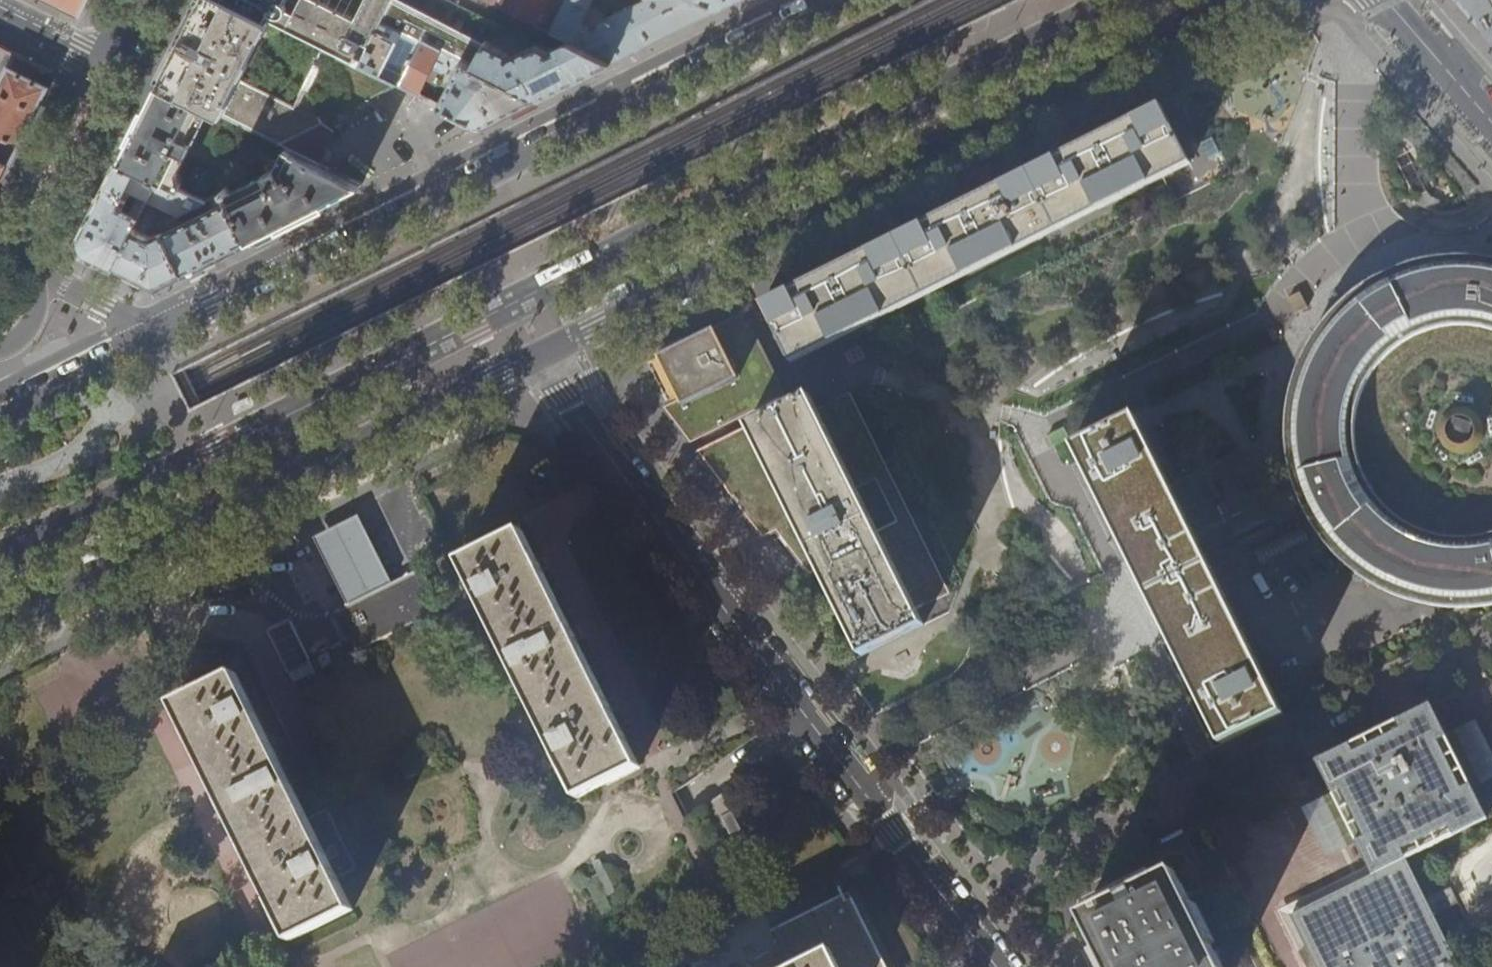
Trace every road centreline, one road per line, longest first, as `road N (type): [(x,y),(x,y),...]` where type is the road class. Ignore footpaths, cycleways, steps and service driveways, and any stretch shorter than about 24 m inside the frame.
road 1 (primary): [(536,357),(1252,0)]
road 2 (residential): [(536,357),(998,966)]
road 3 (primary): [(825,0),(162,332)]
road 4 (primary): [(0,621),(536,357)]
road 5 (residential): [(0,12),(109,66),(142,0)]
road 6 (primary): [(162,332),(0,410)]
road 7 (tertiary): [(1386,0),(1491,122)]
road 8 (residential): [(162,332),(30,268)]

